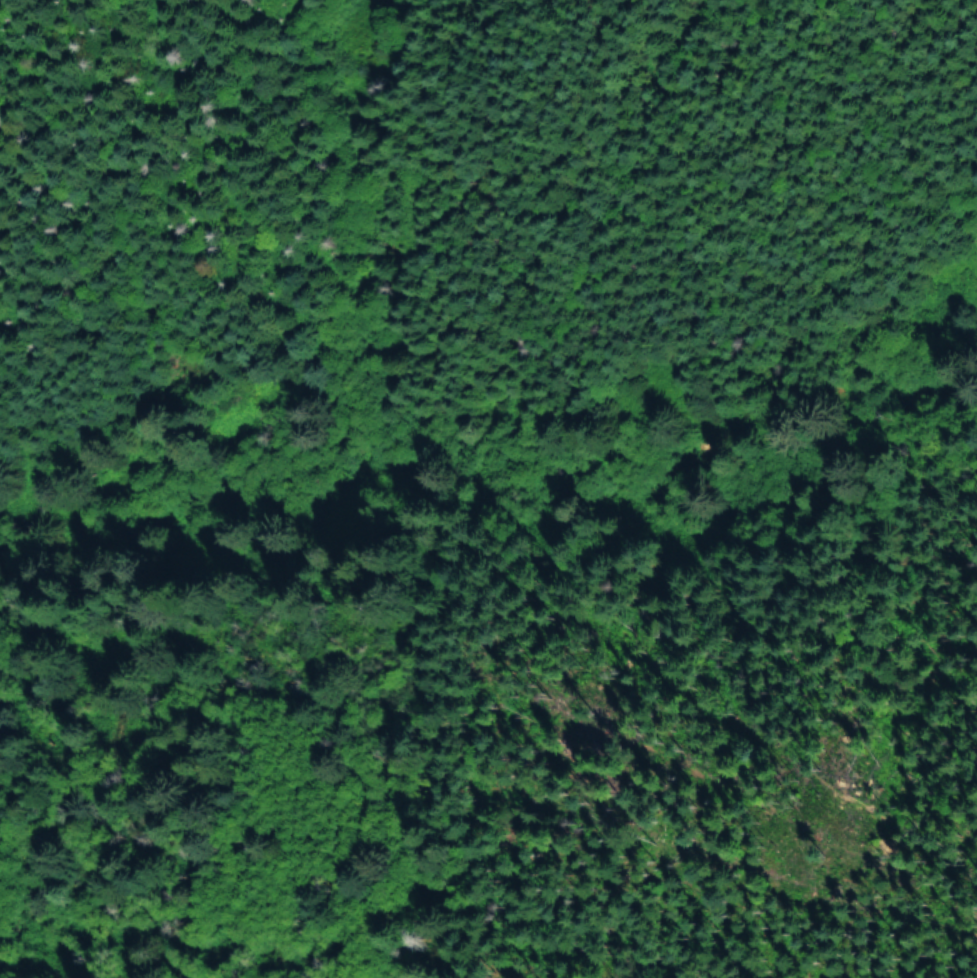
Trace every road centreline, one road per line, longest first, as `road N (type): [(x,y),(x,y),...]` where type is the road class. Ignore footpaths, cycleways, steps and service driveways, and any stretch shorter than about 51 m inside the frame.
road 1 (track): [(976,811),(833,977)]

